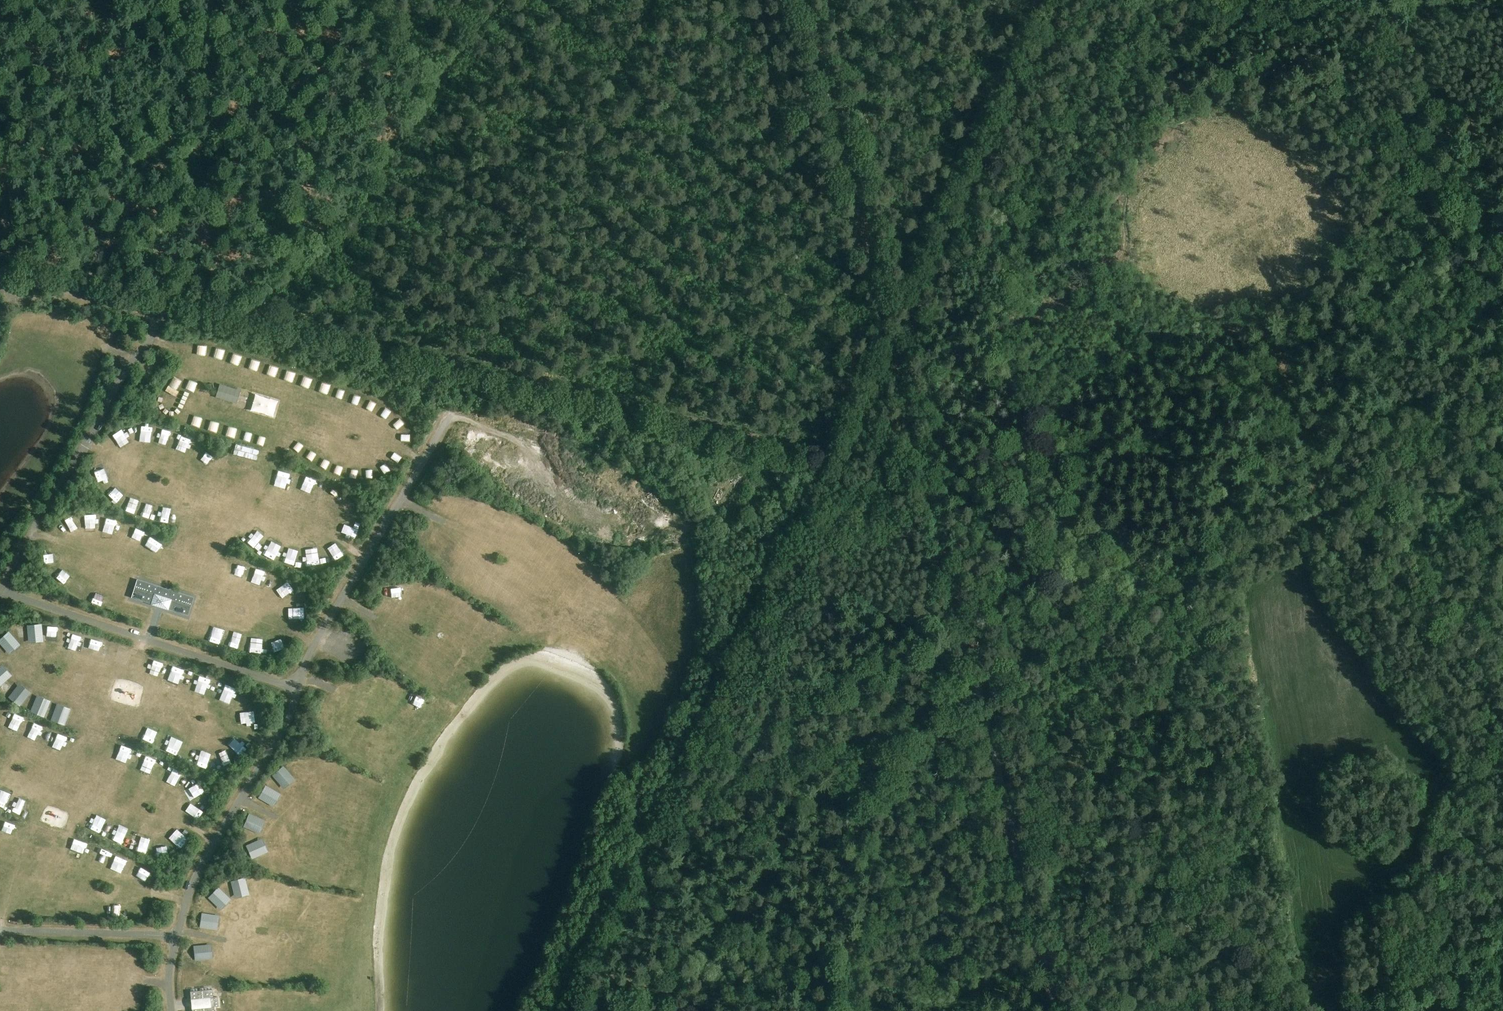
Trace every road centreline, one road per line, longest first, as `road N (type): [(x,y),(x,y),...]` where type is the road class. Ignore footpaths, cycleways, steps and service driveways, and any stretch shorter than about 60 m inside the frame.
road 1 (track): [(891,327),(831,438),(803,449),(0,256)]
road 2 (track): [(844,1010),(885,814),(894,727),(1331,499)]
road 3 (unclassified): [(1056,1010),(931,492)]
road 4 (track): [(891,327),(918,297),(1068,0)]
road 5 (track): [(891,327),(803,0)]
road 6 (track): [(440,72),(254,313)]
road 7 (track): [(1388,0),(1467,180)]
road 8 (track): [(1502,408),(1331,499)]
road 9 (track): [(931,492),(891,327)]
road 10 (track): [(155,328),(139,311),(0,278)]

